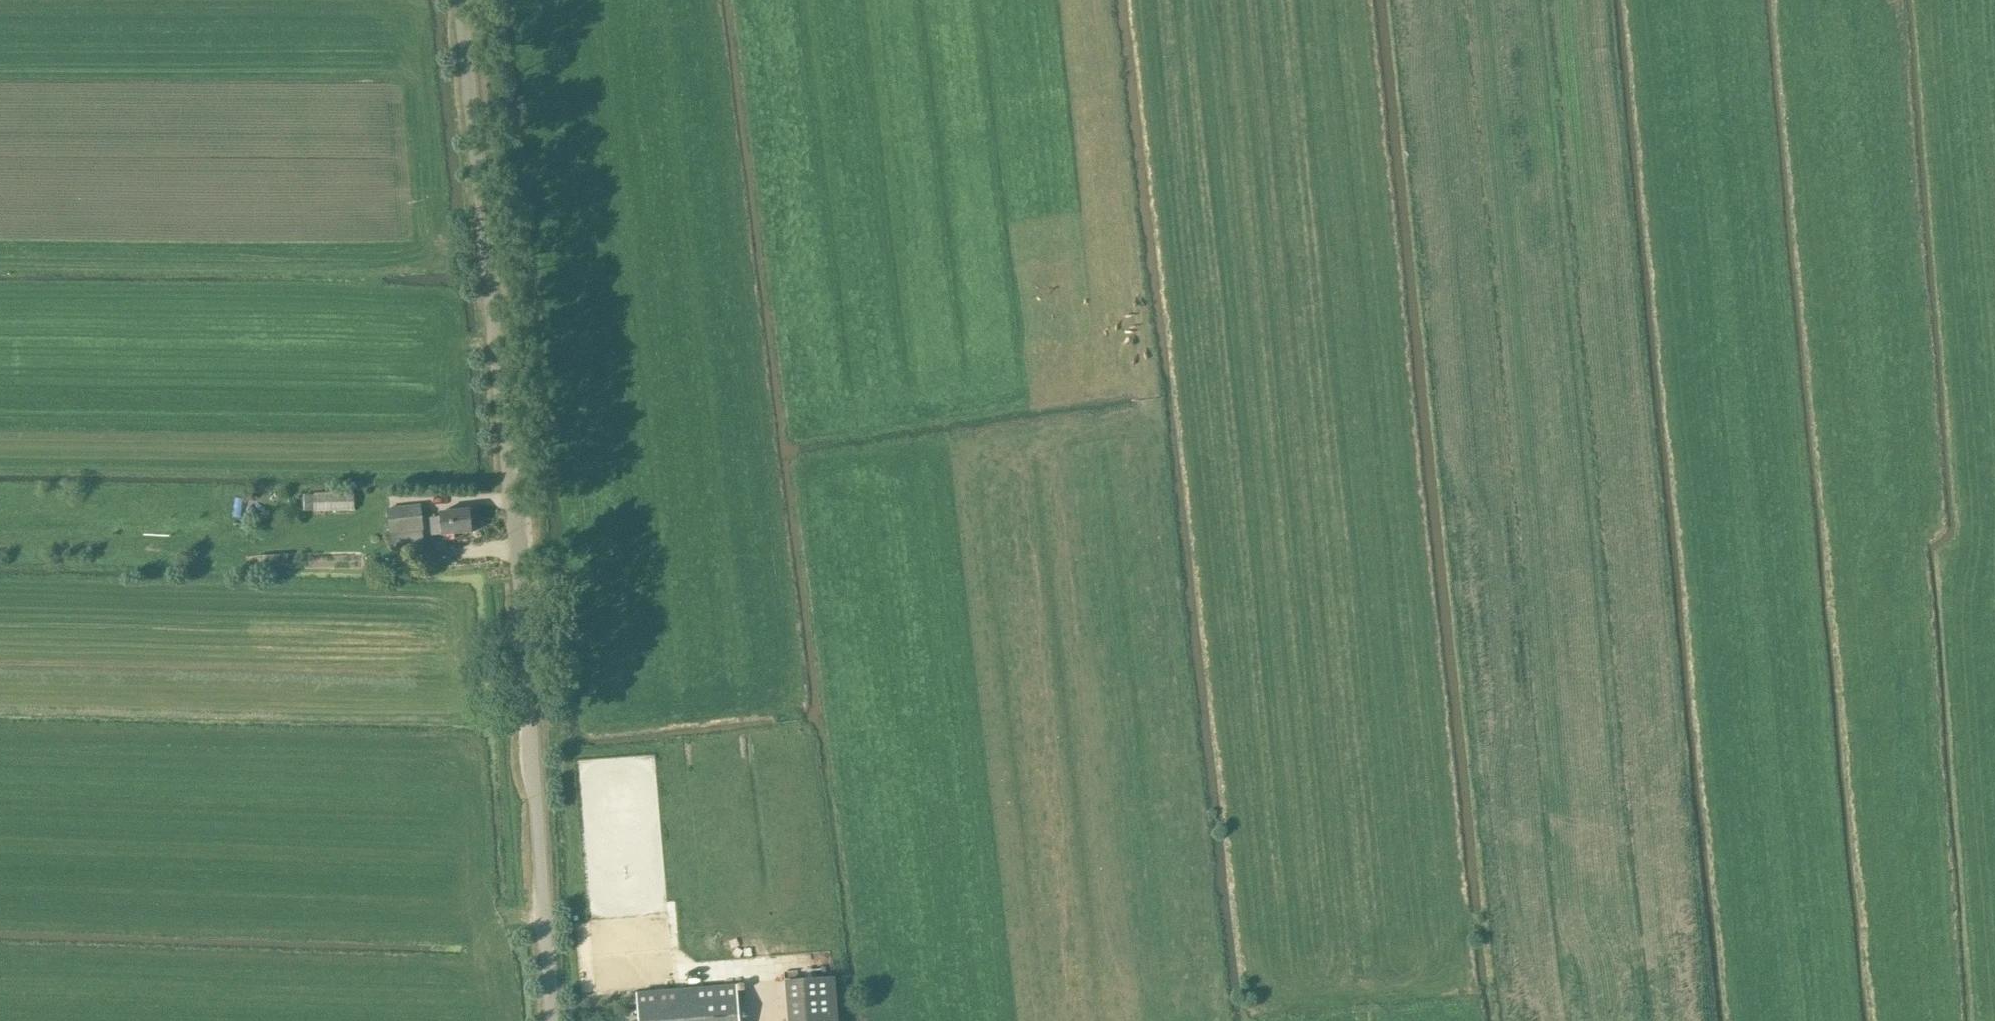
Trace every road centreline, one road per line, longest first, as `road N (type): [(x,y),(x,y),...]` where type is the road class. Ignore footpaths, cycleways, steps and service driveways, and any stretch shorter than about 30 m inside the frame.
road 1 (unclassified): [(551,1020),(463,0)]

